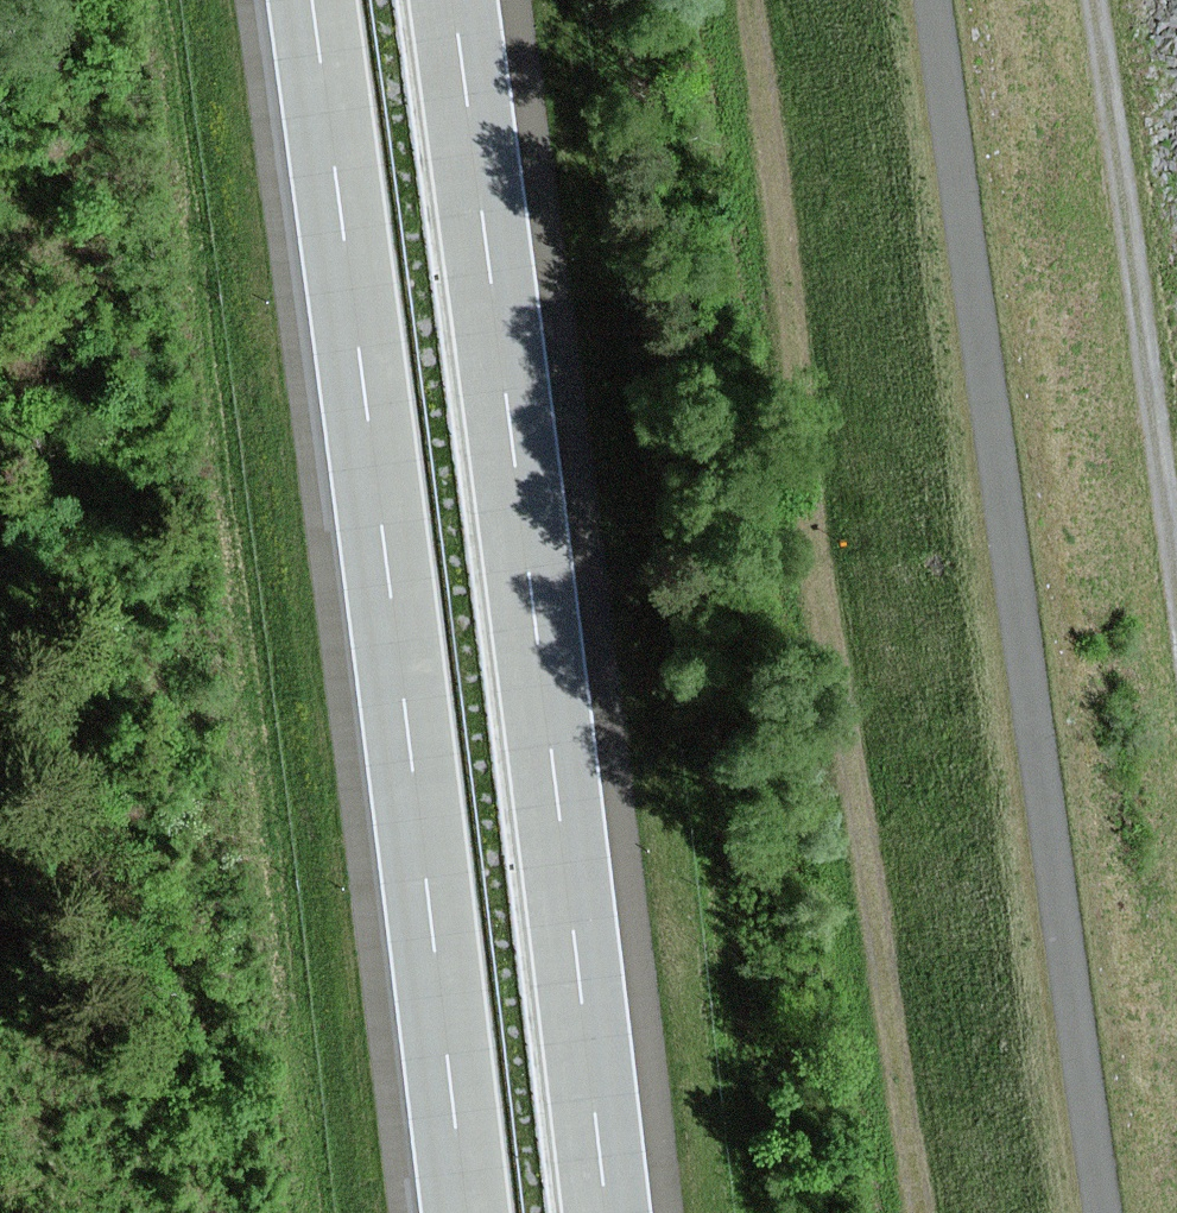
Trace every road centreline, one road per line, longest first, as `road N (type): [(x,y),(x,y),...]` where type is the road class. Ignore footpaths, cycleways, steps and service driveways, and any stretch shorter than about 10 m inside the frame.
road 1 (track): [(922,1212),(749,0)]
road 2 (track): [(934,0),(1103,1212)]
road 3 (motorway): [(600,1212),(452,0)]
road 4 (motorway): [(314,0),(461,1212)]
road 5 (track): [(1176,513),(1107,0)]

